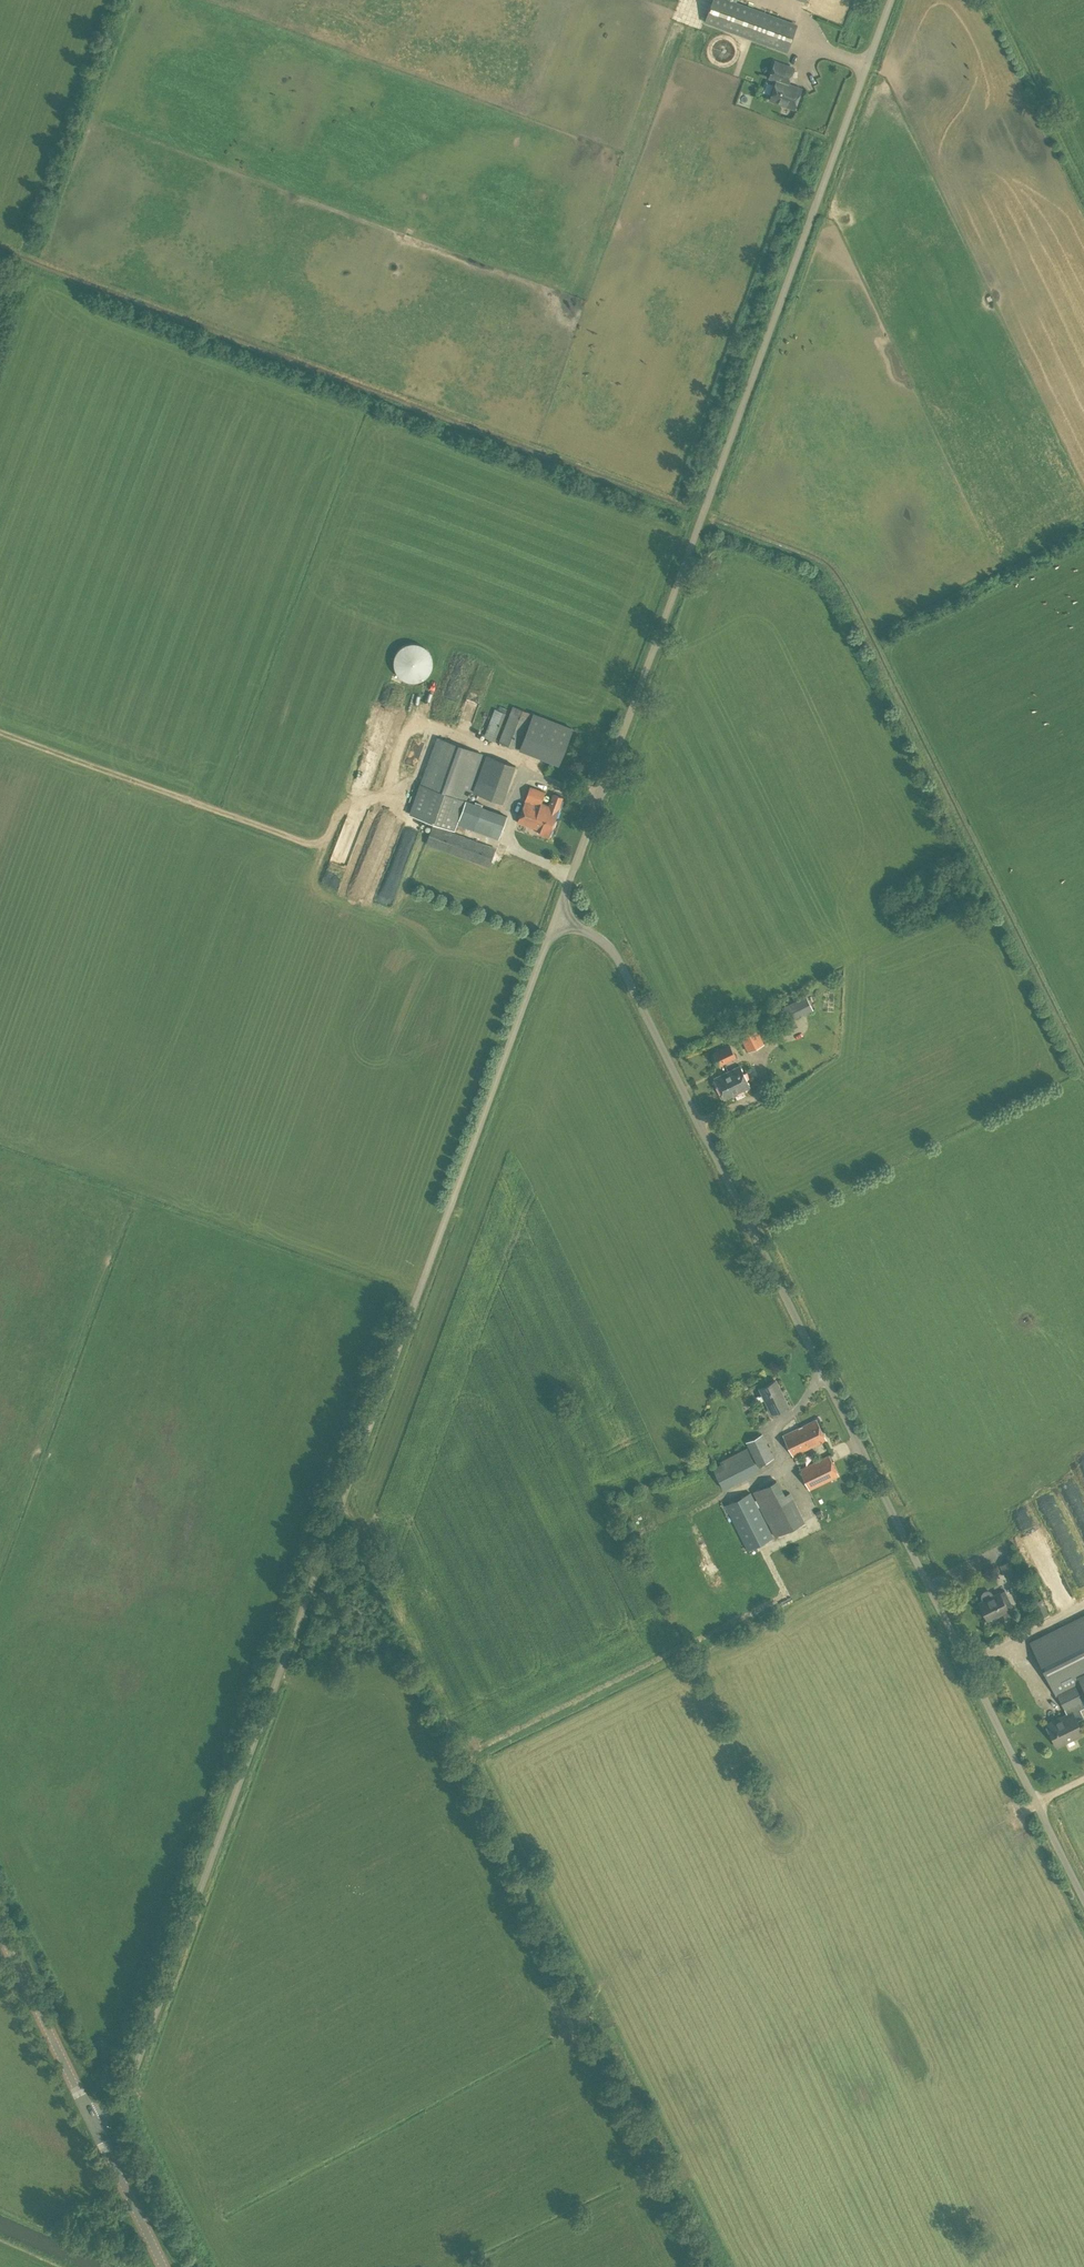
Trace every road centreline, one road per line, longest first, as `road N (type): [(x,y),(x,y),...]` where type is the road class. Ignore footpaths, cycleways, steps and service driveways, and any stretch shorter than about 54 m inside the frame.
road 1 (unclassified): [(92,2119),(122,2099),(136,2069),(561,913)]
road 2 (unclassified): [(1083,1900),(627,971),(600,937),(561,913)]
road 3 (unclassified): [(561,913),(891,0)]
road 4 (track): [(988,0),(1083,192)]
road 5 (secondary): [(92,2119),(0,1930)]
road 6 (secondary): [(164,2266),(92,2119)]

